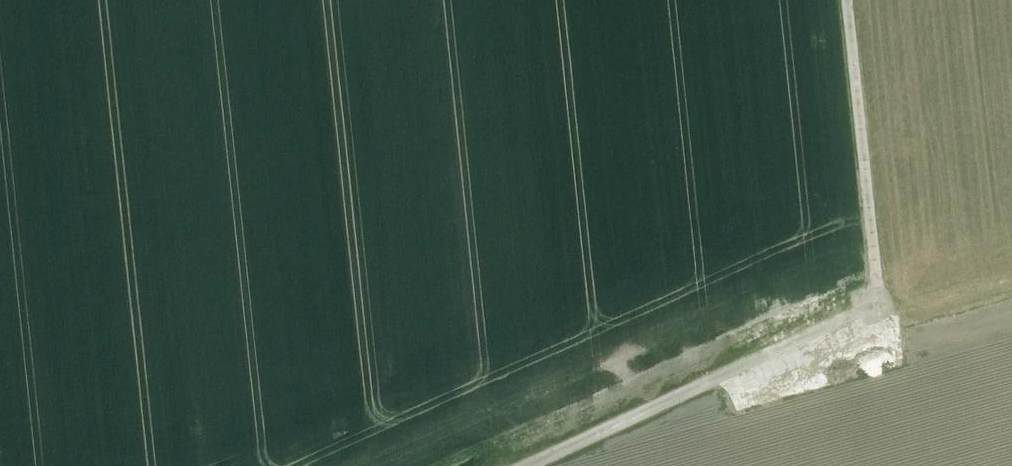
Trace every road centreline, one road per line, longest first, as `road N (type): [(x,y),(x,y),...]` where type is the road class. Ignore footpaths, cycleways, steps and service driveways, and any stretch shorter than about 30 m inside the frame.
road 1 (unclassified): [(527,465),(876,302),(849,0)]

